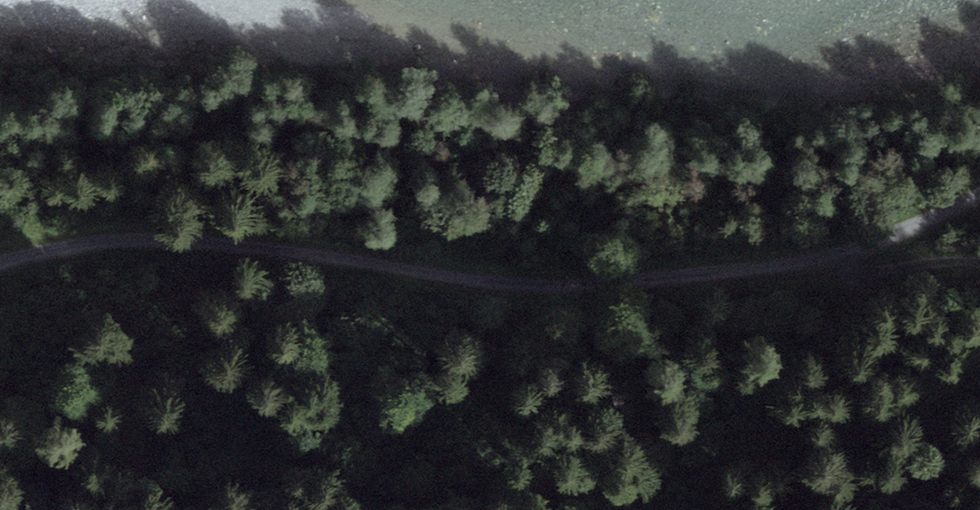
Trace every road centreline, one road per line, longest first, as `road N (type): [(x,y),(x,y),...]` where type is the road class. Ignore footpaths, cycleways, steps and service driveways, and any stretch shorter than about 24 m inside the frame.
road 1 (track): [(0,266),(133,240),(232,241),(526,285),(807,267)]
road 2 (track): [(979,358),(949,384),(856,433),(727,446),(664,480),(626,489),(566,483),(354,509)]
road 3 (track): [(807,267),(979,190)]
road 4 (track): [(807,267),(979,262)]

